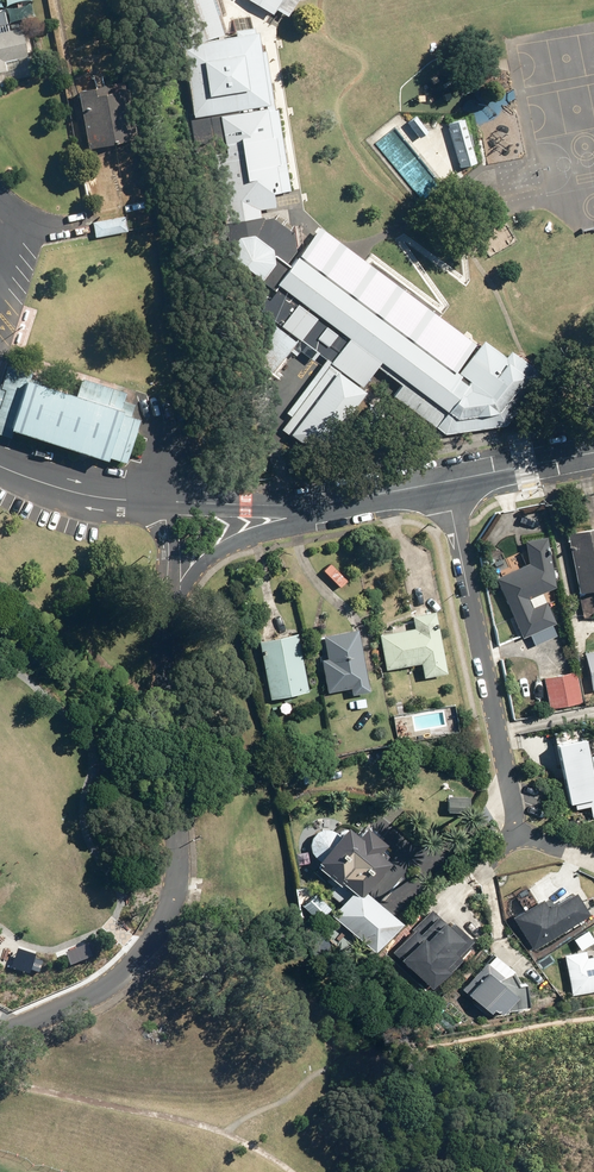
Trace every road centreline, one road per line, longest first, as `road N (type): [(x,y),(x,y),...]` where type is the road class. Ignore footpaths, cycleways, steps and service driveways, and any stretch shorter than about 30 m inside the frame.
road 1 (residential): [(168,609),(172,856),(166,900),(115,977),(0,1035)]
road 2 (residential): [(447,482),(518,834)]
road 3 (residential): [(168,609),(170,547),(159,502),(274,500),(373,487)]
road 4 (residential): [(373,487),(217,553),(168,609)]
road 5 (residential): [(447,482),(593,452)]

